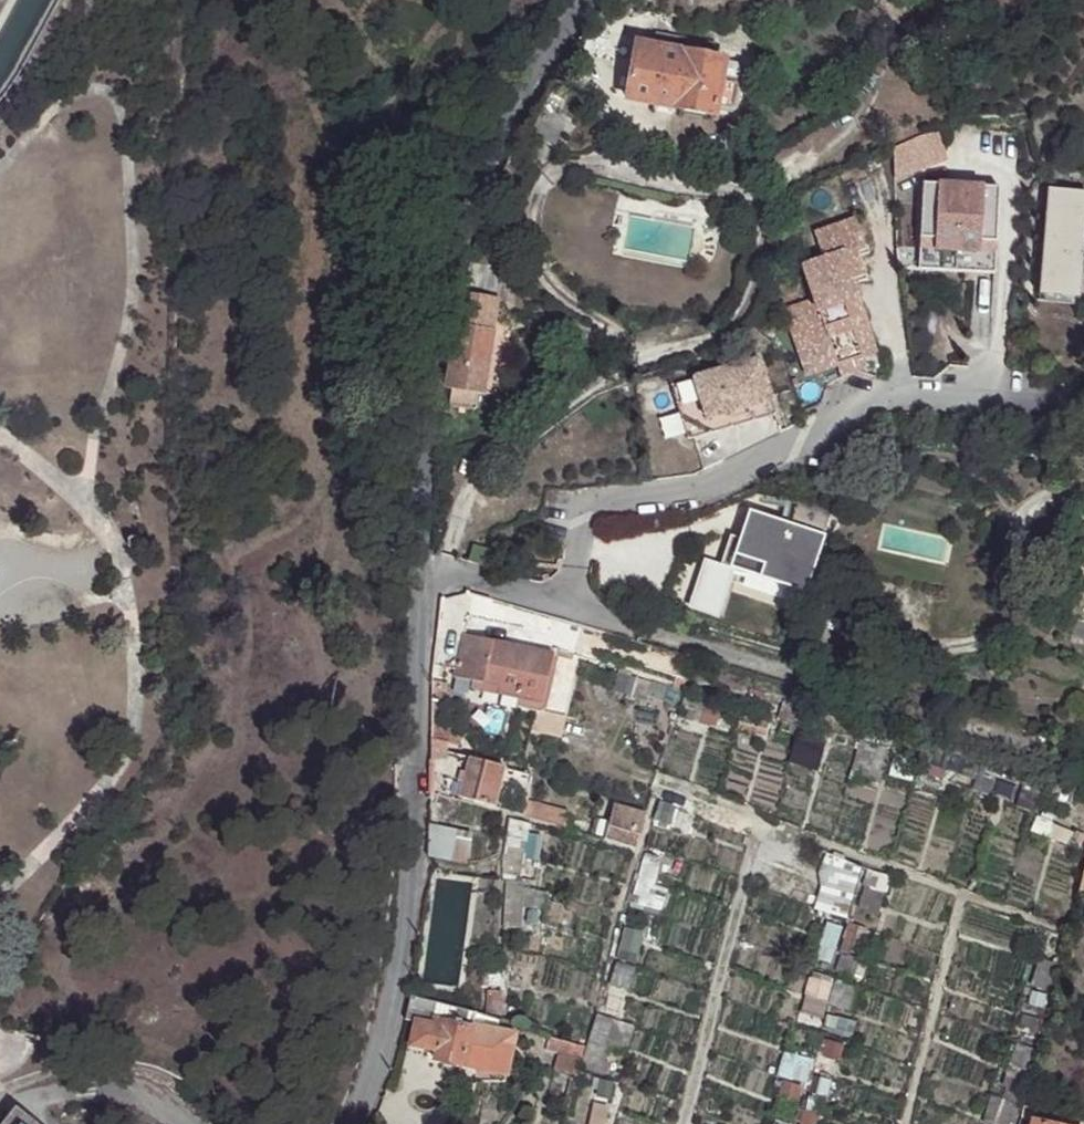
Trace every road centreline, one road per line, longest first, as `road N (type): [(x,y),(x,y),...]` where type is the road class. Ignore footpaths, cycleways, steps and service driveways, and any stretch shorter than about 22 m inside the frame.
road 1 (residential): [(350,1123),(381,1077),(411,913),(430,401),(455,265),(530,77),(601,0)]

